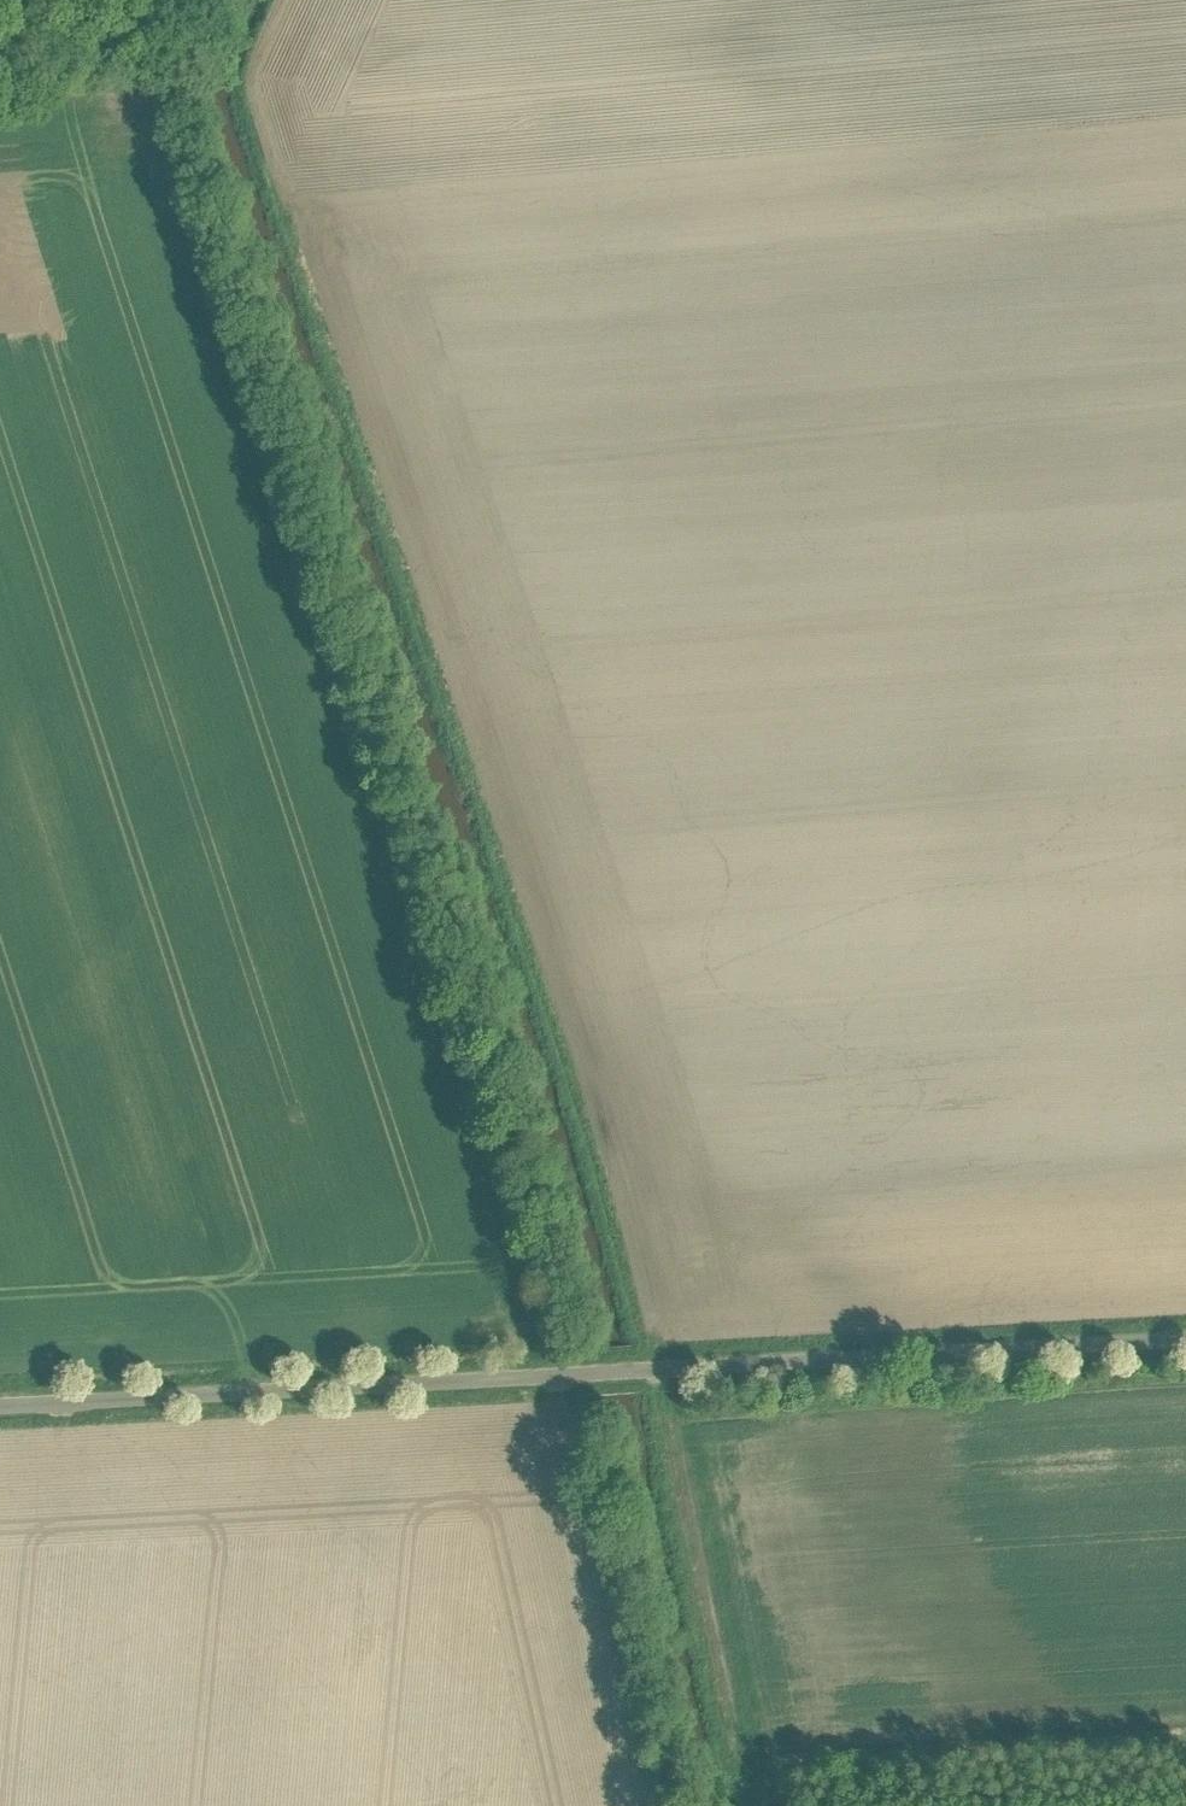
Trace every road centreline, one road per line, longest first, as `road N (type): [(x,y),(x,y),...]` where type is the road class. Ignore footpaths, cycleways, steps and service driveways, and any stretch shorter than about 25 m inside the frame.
road 1 (unclassified): [(0,1405),(1185,1341)]

